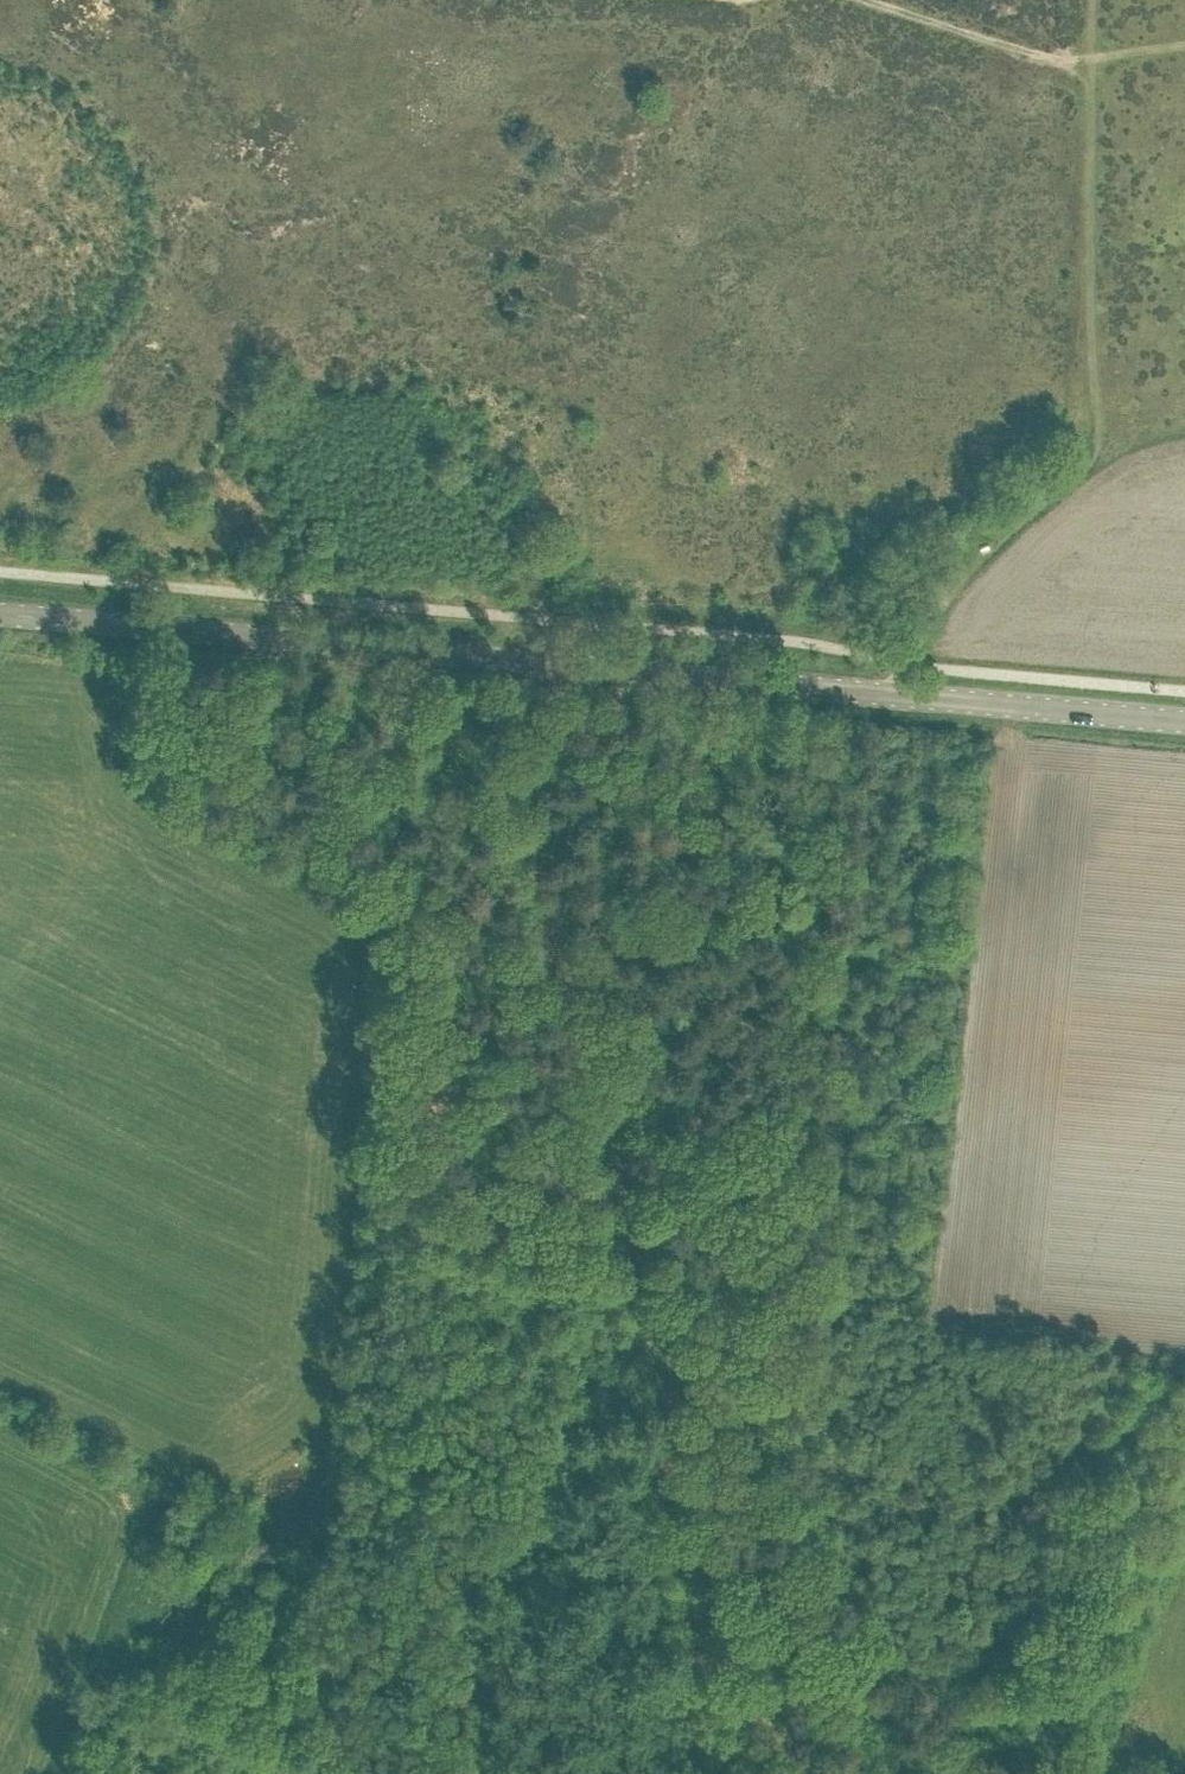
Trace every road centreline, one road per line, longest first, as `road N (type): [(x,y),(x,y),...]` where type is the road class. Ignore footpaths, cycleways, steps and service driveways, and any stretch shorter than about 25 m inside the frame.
road 1 (tertiary): [(1184,721),(0,614)]

